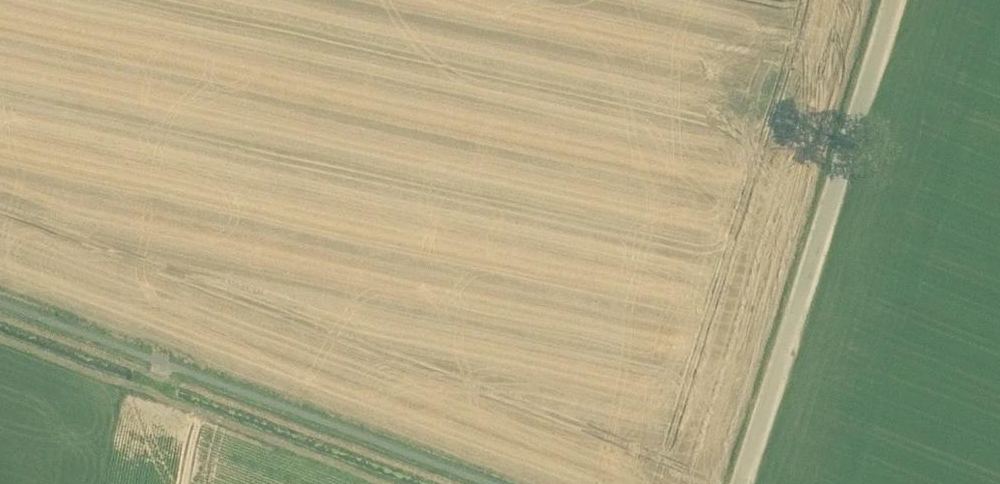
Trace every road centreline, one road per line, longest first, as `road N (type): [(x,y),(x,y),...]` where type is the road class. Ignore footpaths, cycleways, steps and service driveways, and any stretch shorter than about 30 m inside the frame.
road 1 (unclassified): [(738,483),(897,0)]

